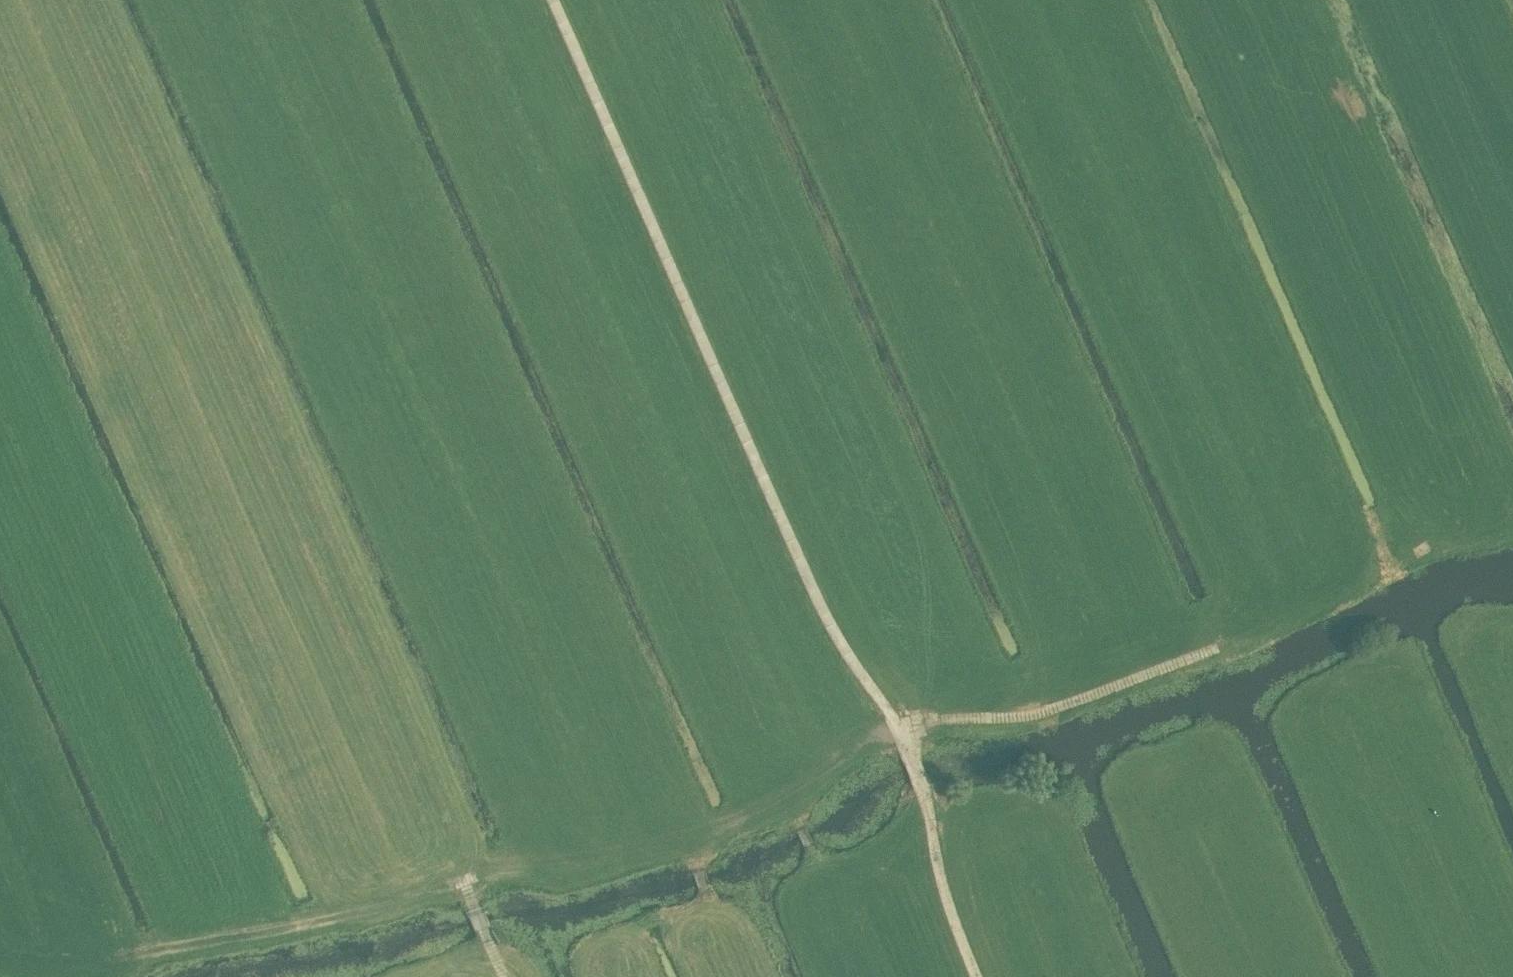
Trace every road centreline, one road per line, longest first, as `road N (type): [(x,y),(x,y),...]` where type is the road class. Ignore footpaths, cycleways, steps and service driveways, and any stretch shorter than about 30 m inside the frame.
road 1 (track): [(554,0),(819,597),(904,730),(928,721),(1028,716),(1222,651),(1453,535),(1512,522)]
road 2 (track): [(188,940),(323,922),(512,865),(683,839),(770,798),(873,733),(904,730),(924,783),(939,872),(980,976)]

